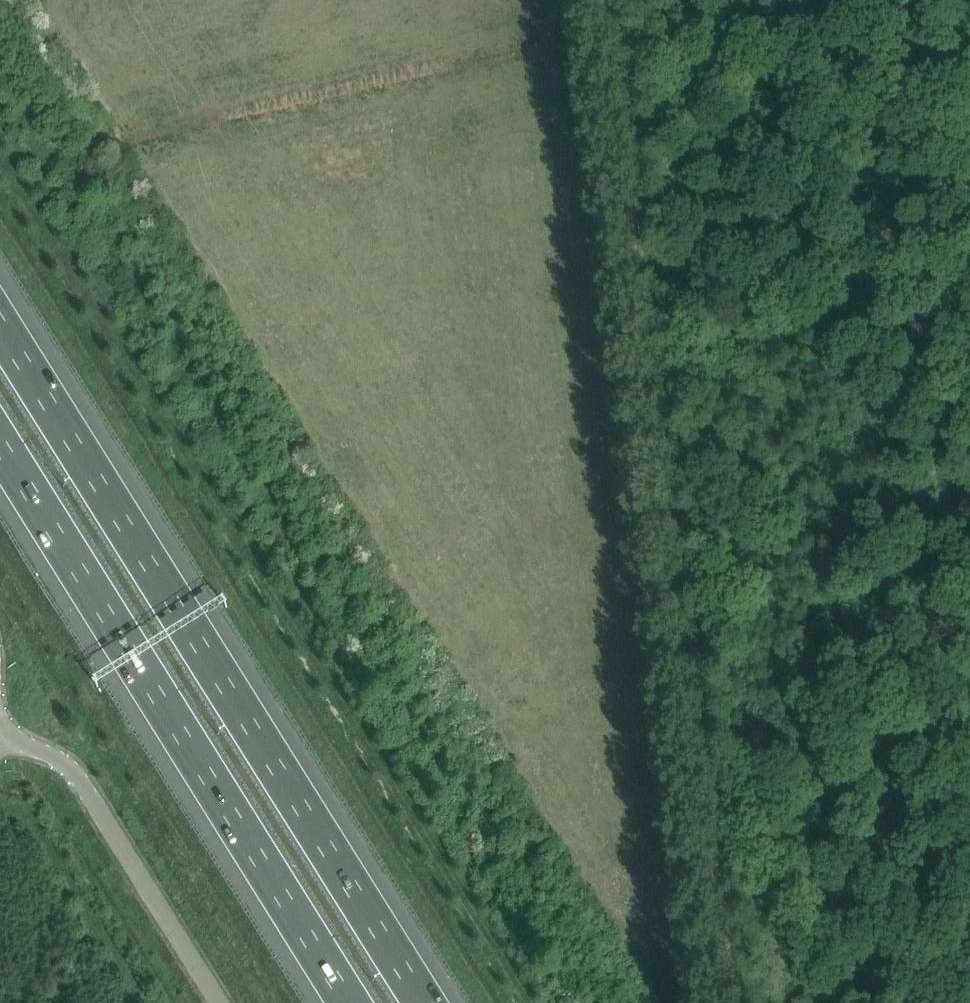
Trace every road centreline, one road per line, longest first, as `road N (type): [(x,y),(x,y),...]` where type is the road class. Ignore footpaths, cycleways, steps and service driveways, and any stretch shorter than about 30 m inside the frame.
road 1 (track): [(736,1002),(618,0)]
road 2 (motorway): [(426,1002),(0,321)]
road 3 (motorway): [(0,441),(351,1002)]
road 4 (unclassified): [(218,1002),(81,782),(0,725)]

